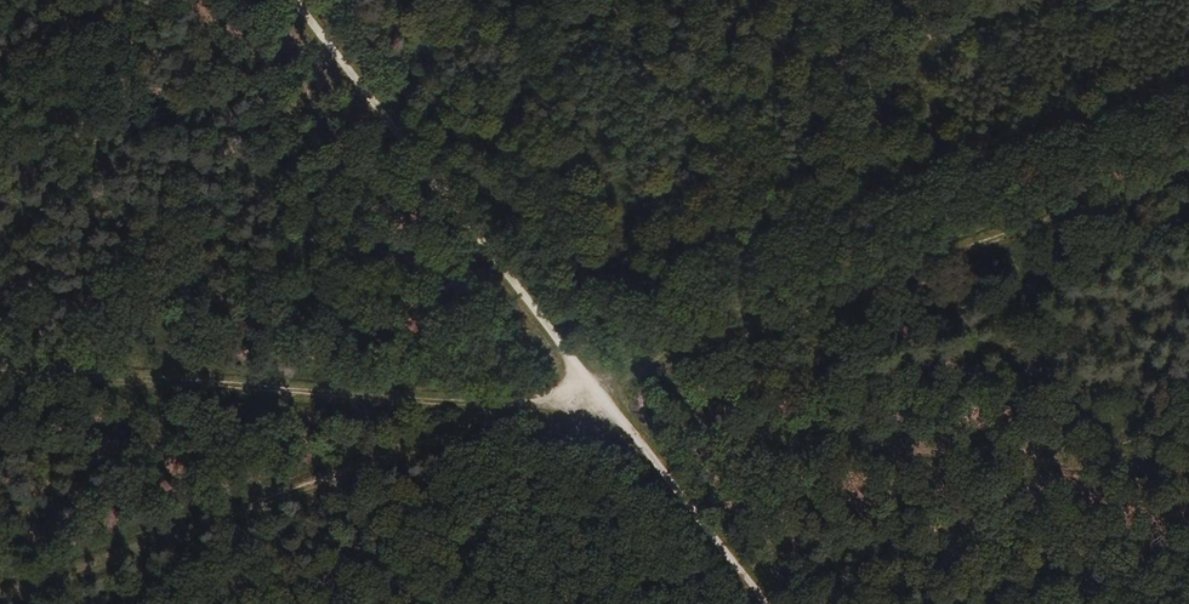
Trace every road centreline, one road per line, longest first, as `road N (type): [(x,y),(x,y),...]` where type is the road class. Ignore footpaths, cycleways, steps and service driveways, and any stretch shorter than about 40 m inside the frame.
road 1 (track): [(1188,167),(0,592)]
road 2 (track): [(0,367),(615,416)]
road 3 (track): [(615,416),(1188,464)]
road 4 (track): [(615,416),(291,0)]
road 5 (track): [(761,603),(615,416)]

